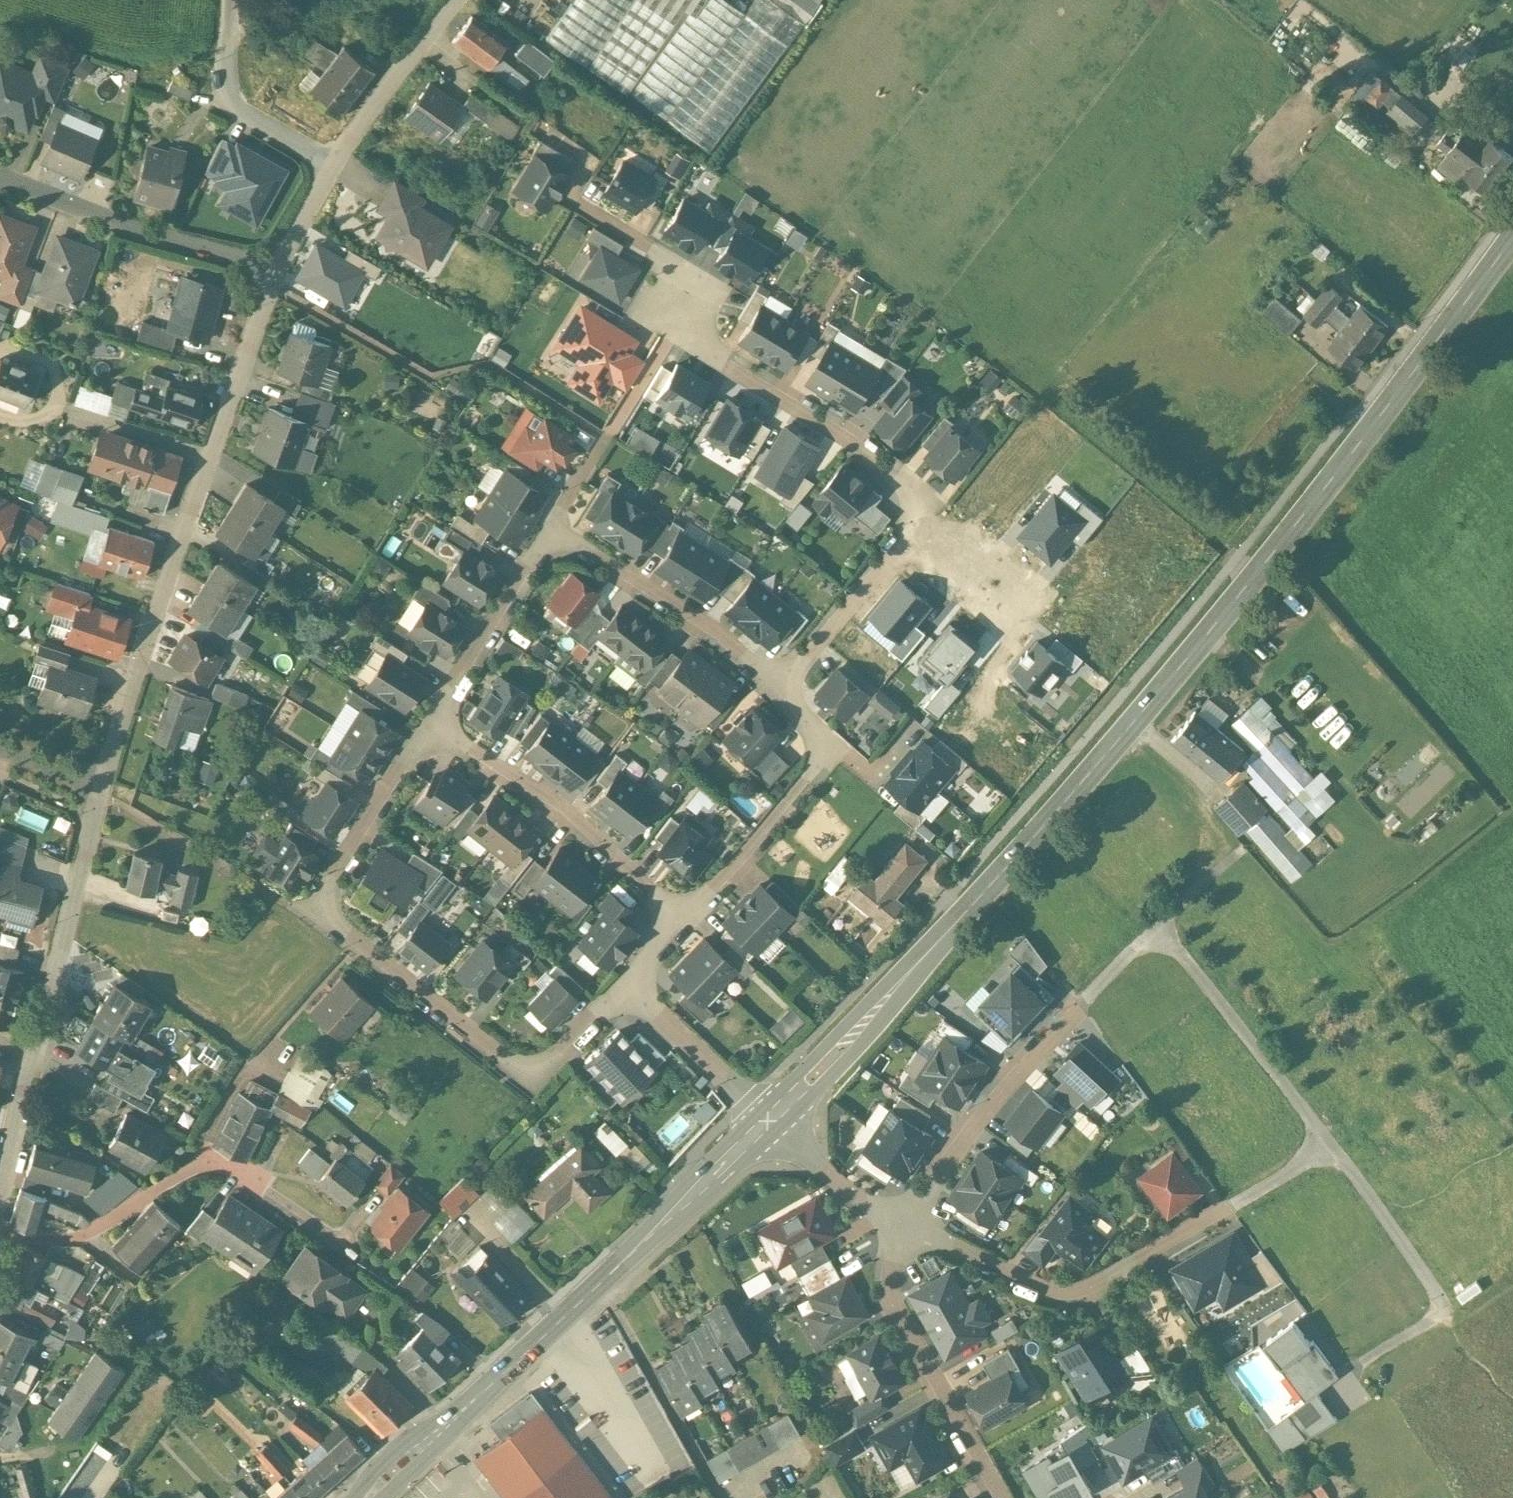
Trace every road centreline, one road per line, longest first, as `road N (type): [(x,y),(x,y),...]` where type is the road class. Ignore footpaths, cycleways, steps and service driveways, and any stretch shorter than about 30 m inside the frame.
road 1 (secondary): [(1512,240),(1275,553),(889,995)]
road 2 (residential): [(625,984),(552,1061),(529,1071),(318,903),(434,733)]
road 3 (residential): [(275,271),(101,791)]
road 4 (residential): [(903,1226),(1031,1288),(1085,1294),(1335,1147)]
road 5 (secondary): [(767,1121),(457,1416)]
road 6 (residential): [(101,791),(0,1206)]
road 7 (residential): [(1157,927),(1009,1077),(903,1226)]
road 8 (residential): [(915,522),(915,505),(885,465),(698,344),(664,256)]
road 9 (residential): [(689,922),(562,809),(434,733)]
road 10 (residential): [(689,922),(815,767),(821,738),(778,681)]
road 11 (residential): [(997,1497),(892,1308),(888,1291),(903,1226)]
road 12 (residential): [(0,177),(112,223),(275,271)]
road 13 (residential): [(0,1235),(79,1237),(204,1162),(263,1183)]
road 14 (residential): [(1335,1147),(1157,927)]
road 15 (residential): [(554,533),(778,681)]
road 16 (residential): [(434,733),(554,533)]
road 17 (unclassified): [(334,162),(235,116),(226,83),(230,0)]
road 18 (residential): [(778,681),(915,522)]
road 19 (residential): [(458,0),(363,115),(334,162)]
road 20 (residential): [(767,1121),(625,984)]
road 21 (residential): [(1446,1306),(1335,1147)]
road 22 (secondary): [(767,1121),(818,1091),(850,1058),(889,995)]
road 23 (secondary): [(889,995),(799,1073),(767,1121)]
road 24 (residential): [(767,1121),(830,1180),(903,1226)]
road 25 (residential): [(915,522),(1021,609)]
road 26 (secondary): [(457,1416),(406,1444),(361,1497)]
road 27 (residential): [(334,162),(275,271)]

